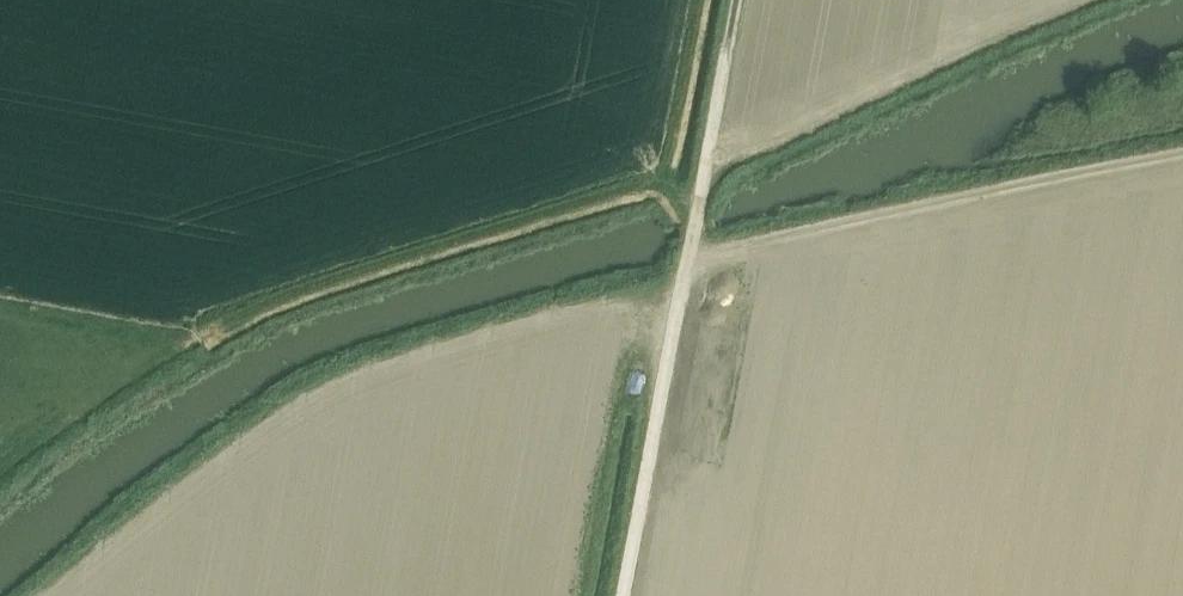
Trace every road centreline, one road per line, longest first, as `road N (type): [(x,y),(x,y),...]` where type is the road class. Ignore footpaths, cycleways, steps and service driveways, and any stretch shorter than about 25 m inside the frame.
road 1 (track): [(39,595),(304,388),(686,273)]

